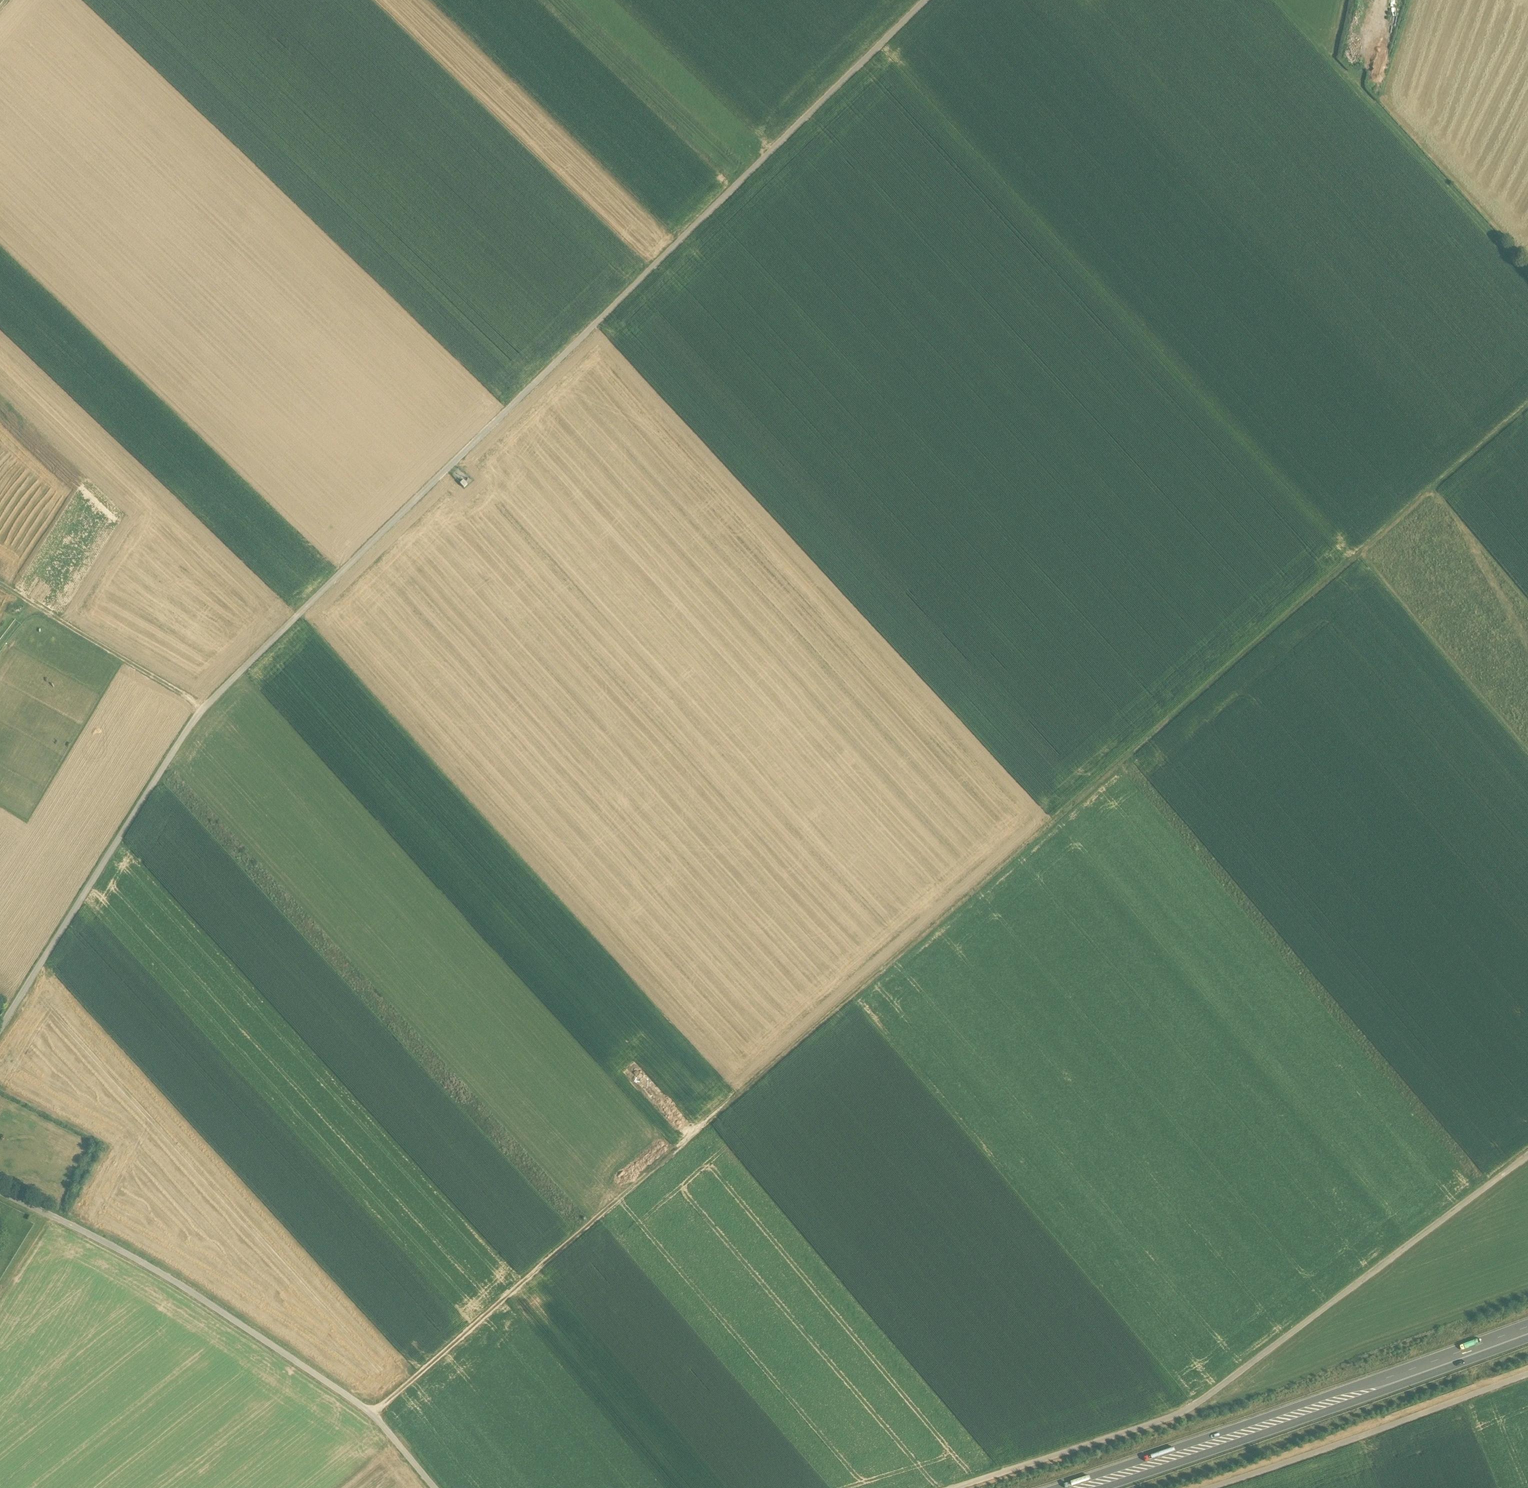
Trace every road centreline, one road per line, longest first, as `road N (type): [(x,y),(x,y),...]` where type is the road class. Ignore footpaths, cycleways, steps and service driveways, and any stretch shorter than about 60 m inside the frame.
road 1 (track): [(372,1415),(1527,407)]
road 2 (track): [(925,0),(202,709),(0,1047)]
road 3 (track): [(1527,1156),(1196,1405),(979,1487)]
road 4 (trunk): [(1081,1487),(1527,1330)]
road 5 (track): [(372,1415),(153,1268),(0,1193)]
road 6 (track): [(1527,274),(1277,0)]
road 7 (track): [(1207,1487),(1527,1374)]
road 8 (track): [(202,709),(50,617),(30,624),(0,663)]

